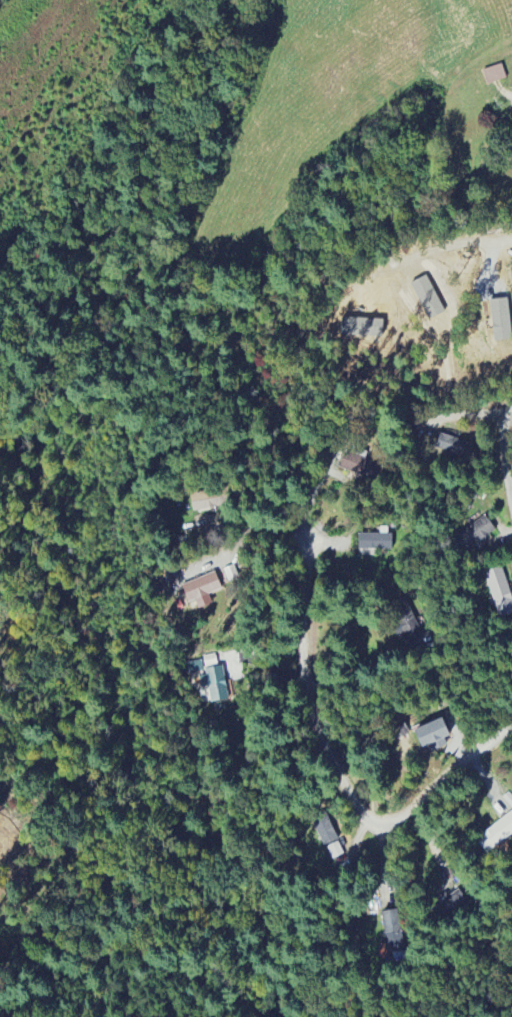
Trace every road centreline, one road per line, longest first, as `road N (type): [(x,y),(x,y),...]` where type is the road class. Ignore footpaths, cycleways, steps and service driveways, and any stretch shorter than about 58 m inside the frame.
road 1 (residential): [(511,729),(397,817),(355,814),(299,689),(304,525)]

